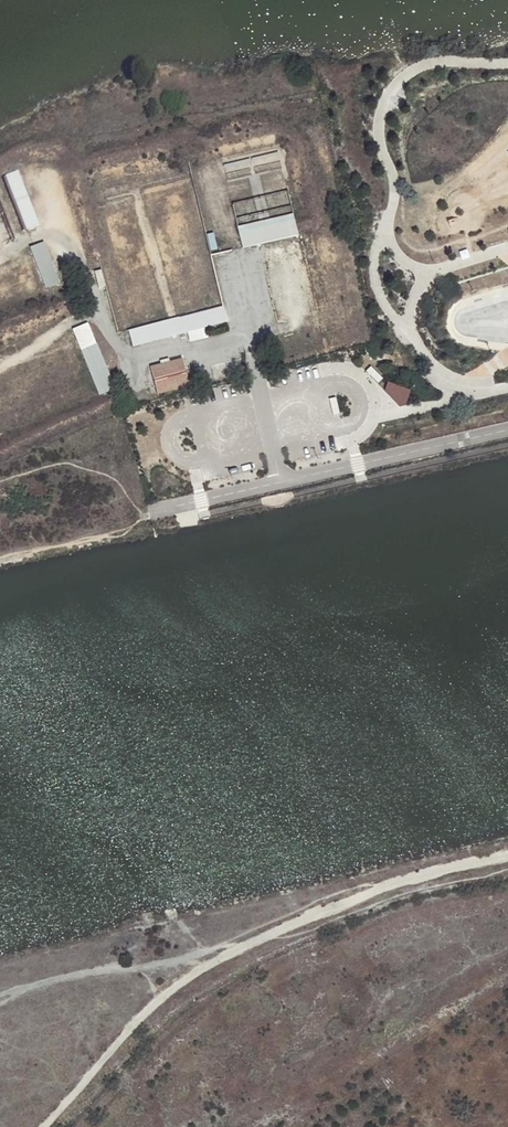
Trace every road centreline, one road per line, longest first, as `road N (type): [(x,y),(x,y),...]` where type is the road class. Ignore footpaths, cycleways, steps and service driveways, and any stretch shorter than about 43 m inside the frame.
road 1 (track): [(507,853),(385,886),(220,956),(129,1028),(44,1126)]
road 2 (track): [(243,946),(0,992)]

